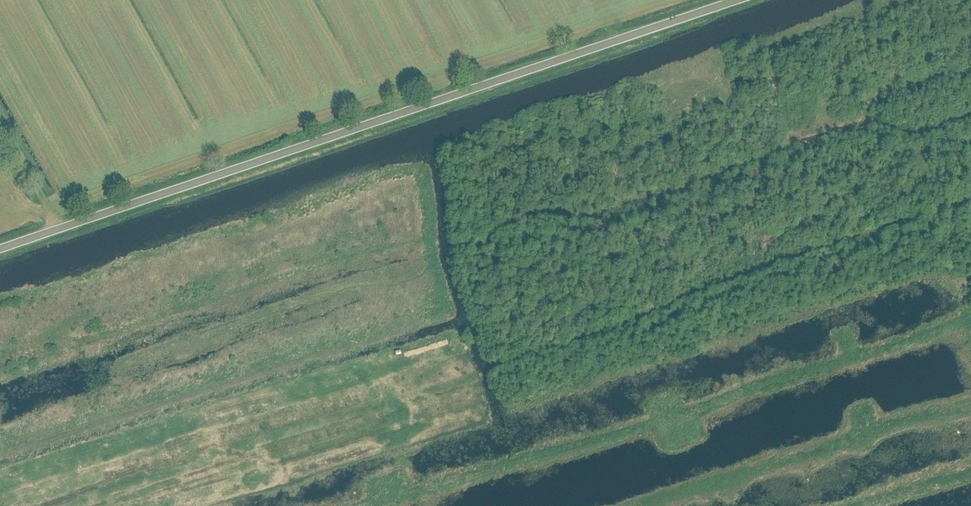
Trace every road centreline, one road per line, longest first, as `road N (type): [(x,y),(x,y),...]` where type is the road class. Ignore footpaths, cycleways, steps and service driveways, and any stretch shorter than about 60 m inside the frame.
road 1 (unclassified): [(0,250),(740,0)]

